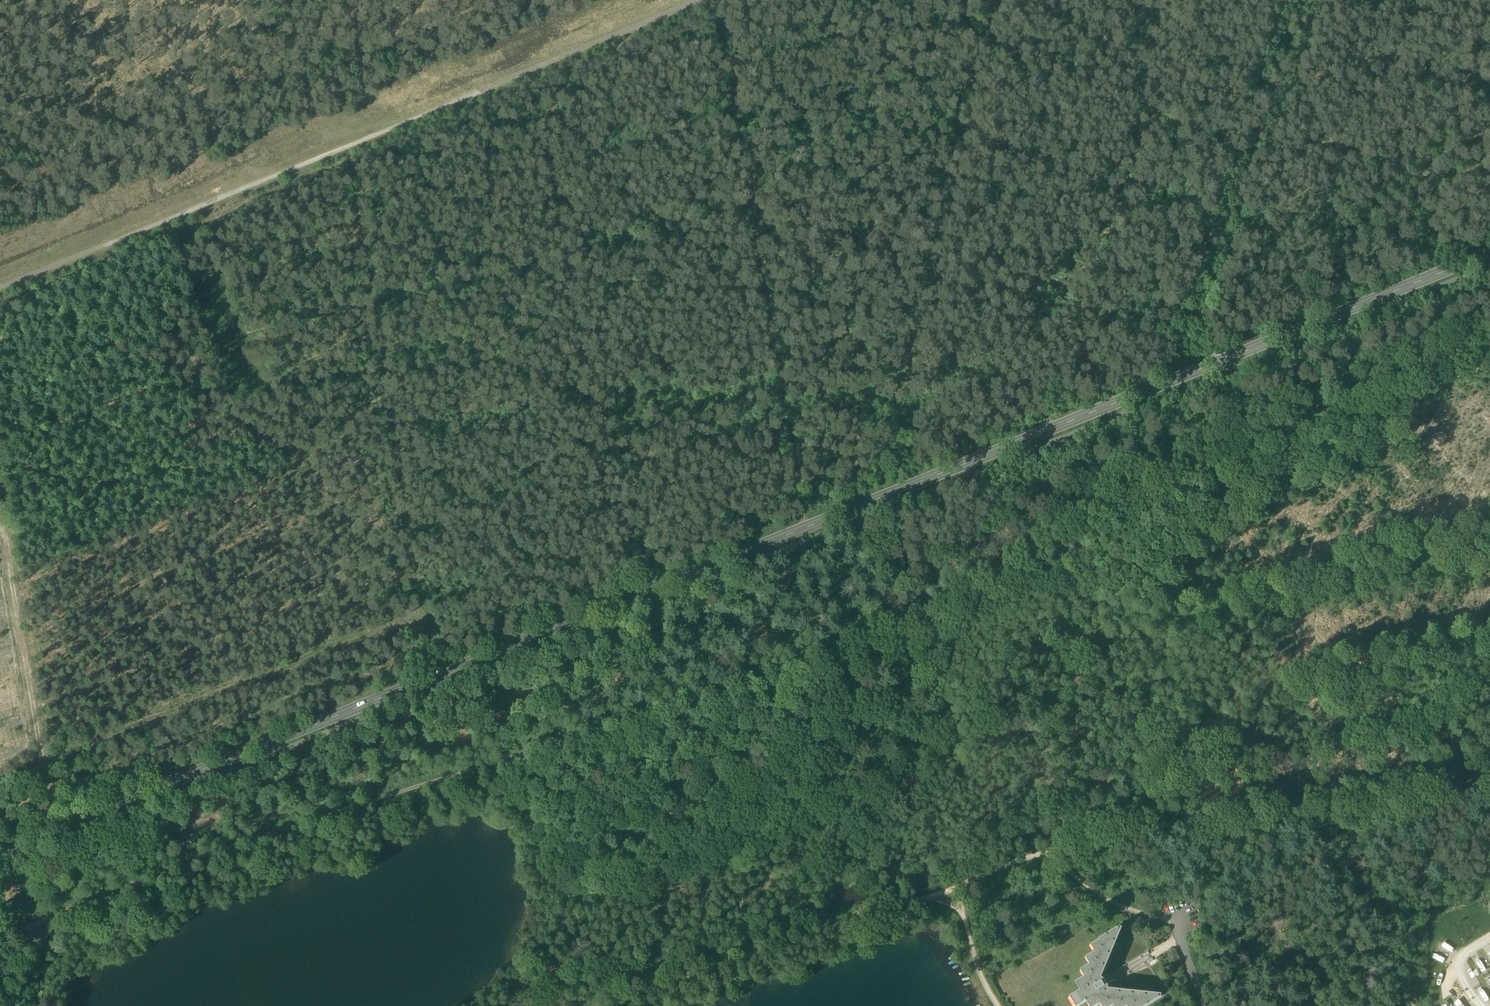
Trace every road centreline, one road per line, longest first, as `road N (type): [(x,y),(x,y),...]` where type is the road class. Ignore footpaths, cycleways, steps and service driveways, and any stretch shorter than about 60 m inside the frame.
road 1 (secondary): [(0,850),(1489,257)]
road 2 (track): [(0,931),(191,858),(884,638),(1131,503),(1489,360)]
road 3 (track): [(602,1005),(1143,816),(1489,779)]
road 4 (track): [(690,0),(0,286)]
road 5 (track): [(436,676),(418,625),(347,166)]
road 6 (track): [(803,529),(745,201),(727,41)]
road 7 (track): [(1221,365),(1197,302),(1193,261),(1253,146),(1252,103),(1302,0)]
road 8 (track): [(60,841),(3,509)]
road 9 (track): [(1041,852),(1132,909),(1176,922)]

